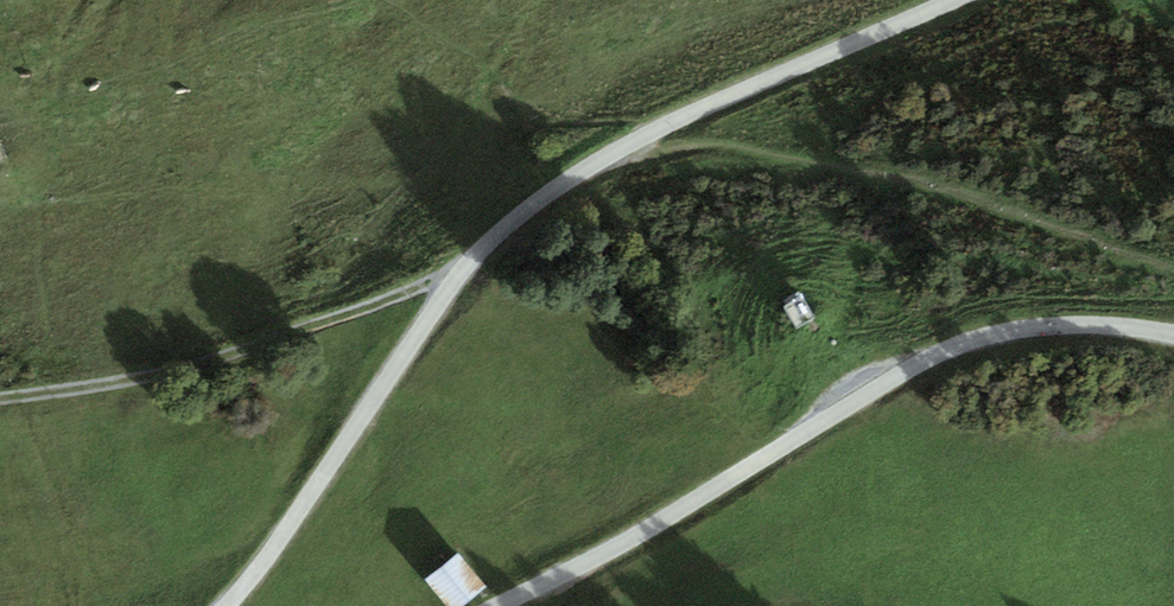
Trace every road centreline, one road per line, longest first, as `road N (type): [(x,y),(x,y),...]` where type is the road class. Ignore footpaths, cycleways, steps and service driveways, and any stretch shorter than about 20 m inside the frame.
road 1 (unclassified): [(949,0),(625,150),(527,215),(240,605)]
road 2 (unclassified): [(514,605),(607,559),(933,356),(1025,329),(1076,324),(1173,335)]
road 3 (track): [(486,262),(363,326),(0,406)]

